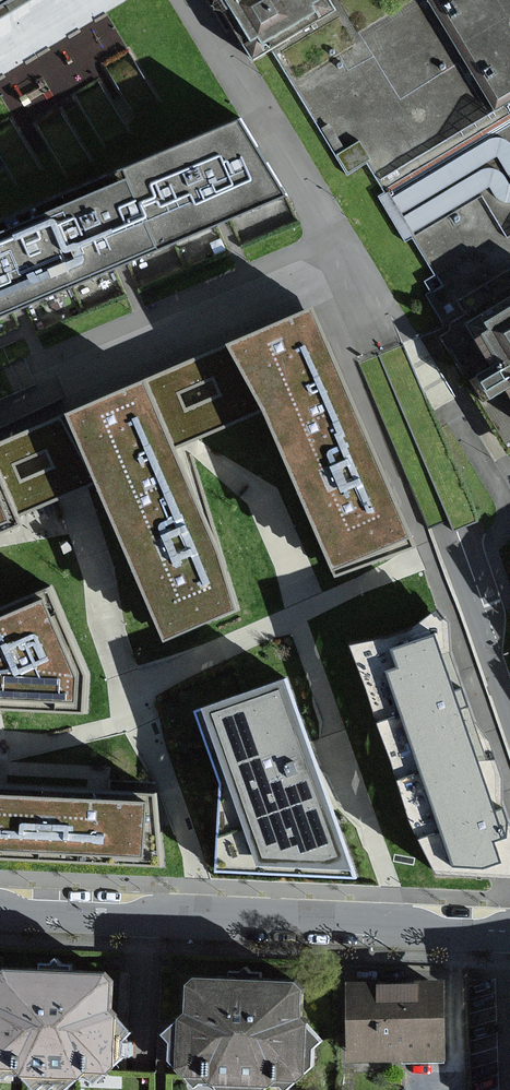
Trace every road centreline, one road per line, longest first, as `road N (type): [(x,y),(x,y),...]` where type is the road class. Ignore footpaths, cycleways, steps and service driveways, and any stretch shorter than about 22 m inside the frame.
road 1 (residential): [(0,909),(509,927)]
road 2 (residential): [(439,521),(509,717)]

